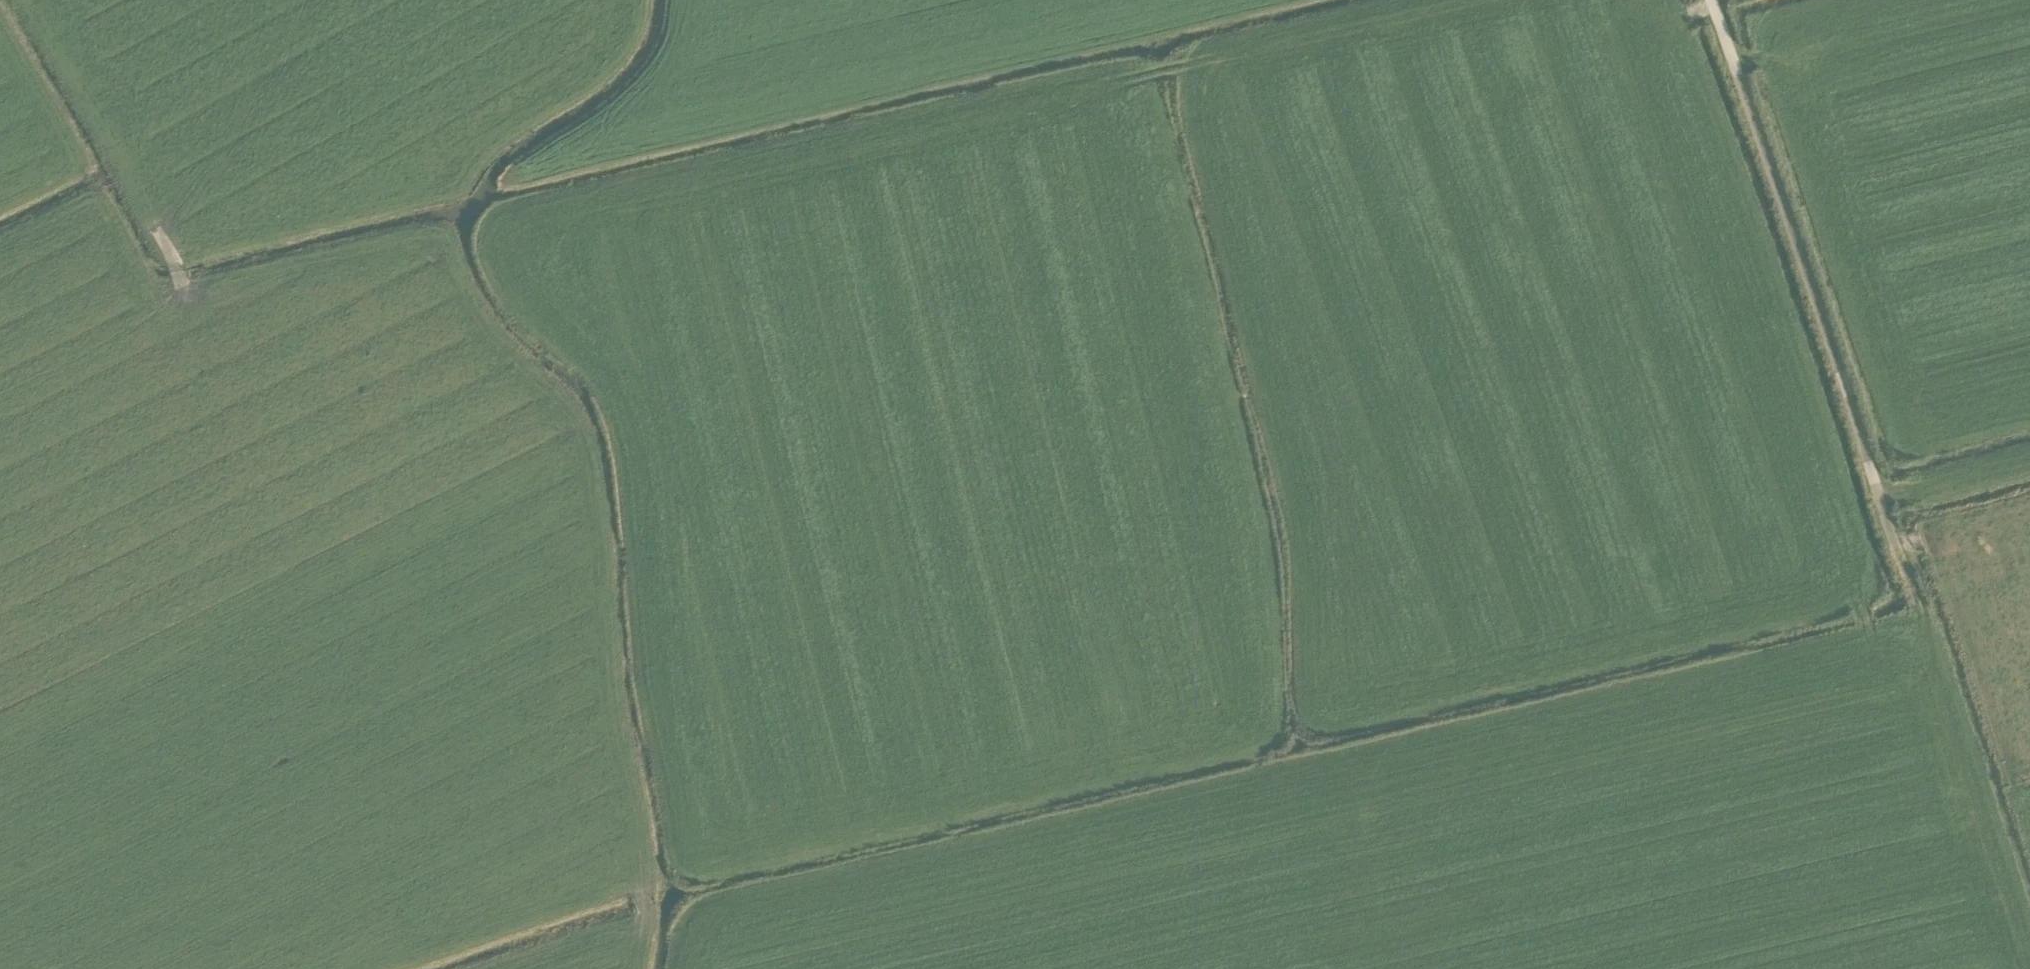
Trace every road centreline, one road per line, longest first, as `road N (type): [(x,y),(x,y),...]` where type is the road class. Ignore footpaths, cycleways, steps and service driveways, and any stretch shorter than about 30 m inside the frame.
road 1 (track): [(1922,614),(1712,0)]

